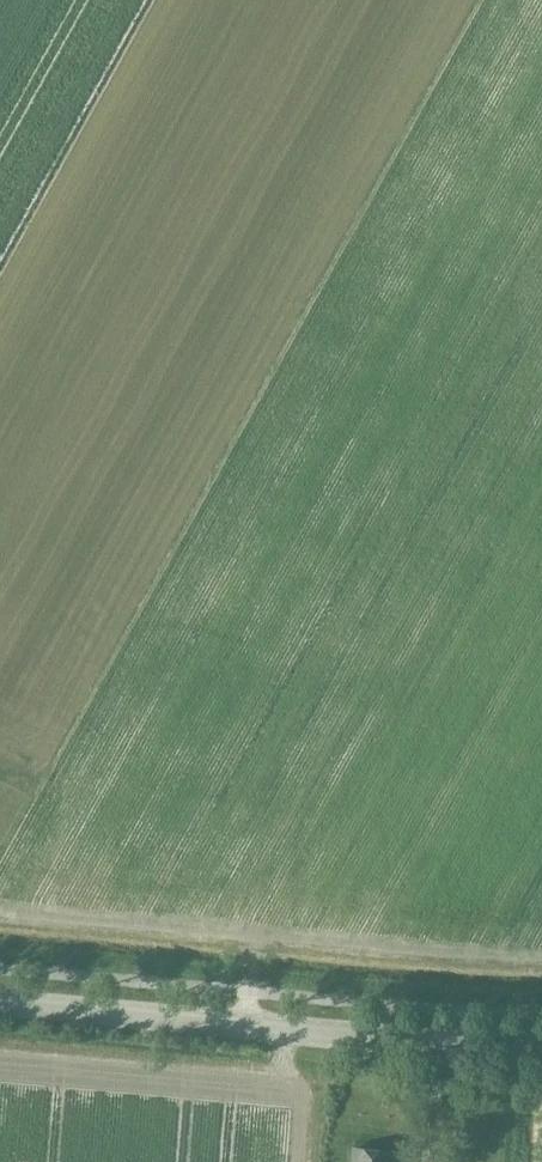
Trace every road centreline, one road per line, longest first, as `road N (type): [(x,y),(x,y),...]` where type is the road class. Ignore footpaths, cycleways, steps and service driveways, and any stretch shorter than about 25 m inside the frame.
road 1 (tertiary): [(0,1006),(541,1047)]

